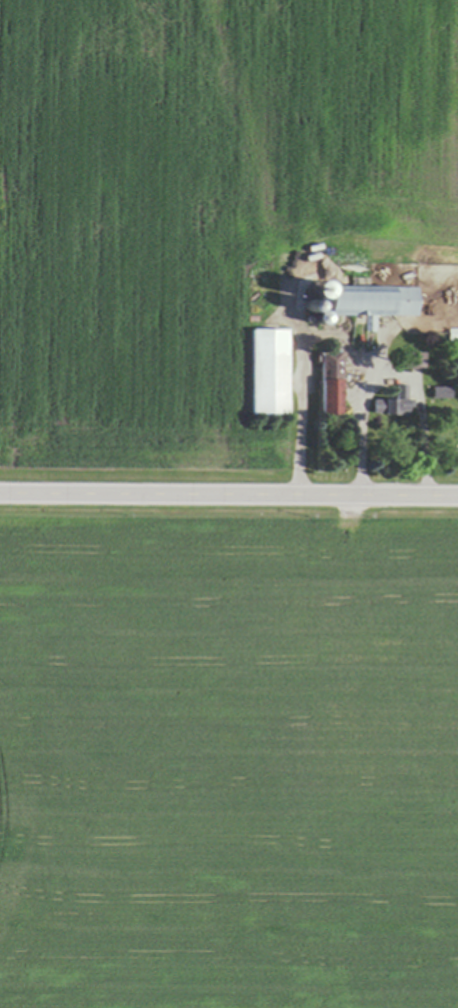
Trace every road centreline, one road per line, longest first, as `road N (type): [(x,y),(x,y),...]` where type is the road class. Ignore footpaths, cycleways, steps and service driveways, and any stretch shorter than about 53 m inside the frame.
road 1 (secondary): [(0,496),(457,498)]

